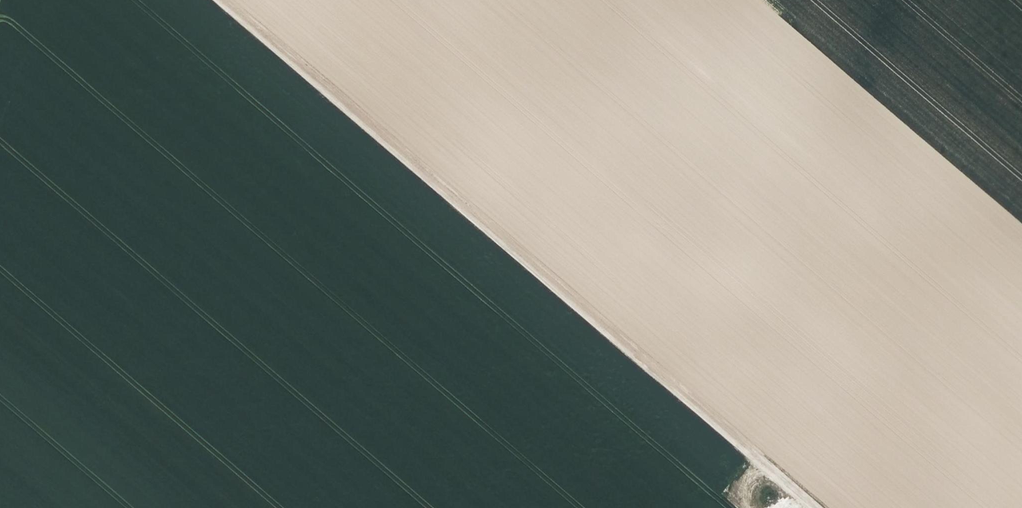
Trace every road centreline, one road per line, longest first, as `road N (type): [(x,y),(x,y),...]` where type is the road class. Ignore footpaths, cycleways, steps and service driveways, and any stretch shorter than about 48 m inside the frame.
road 1 (track): [(223,0),(819,507)]

